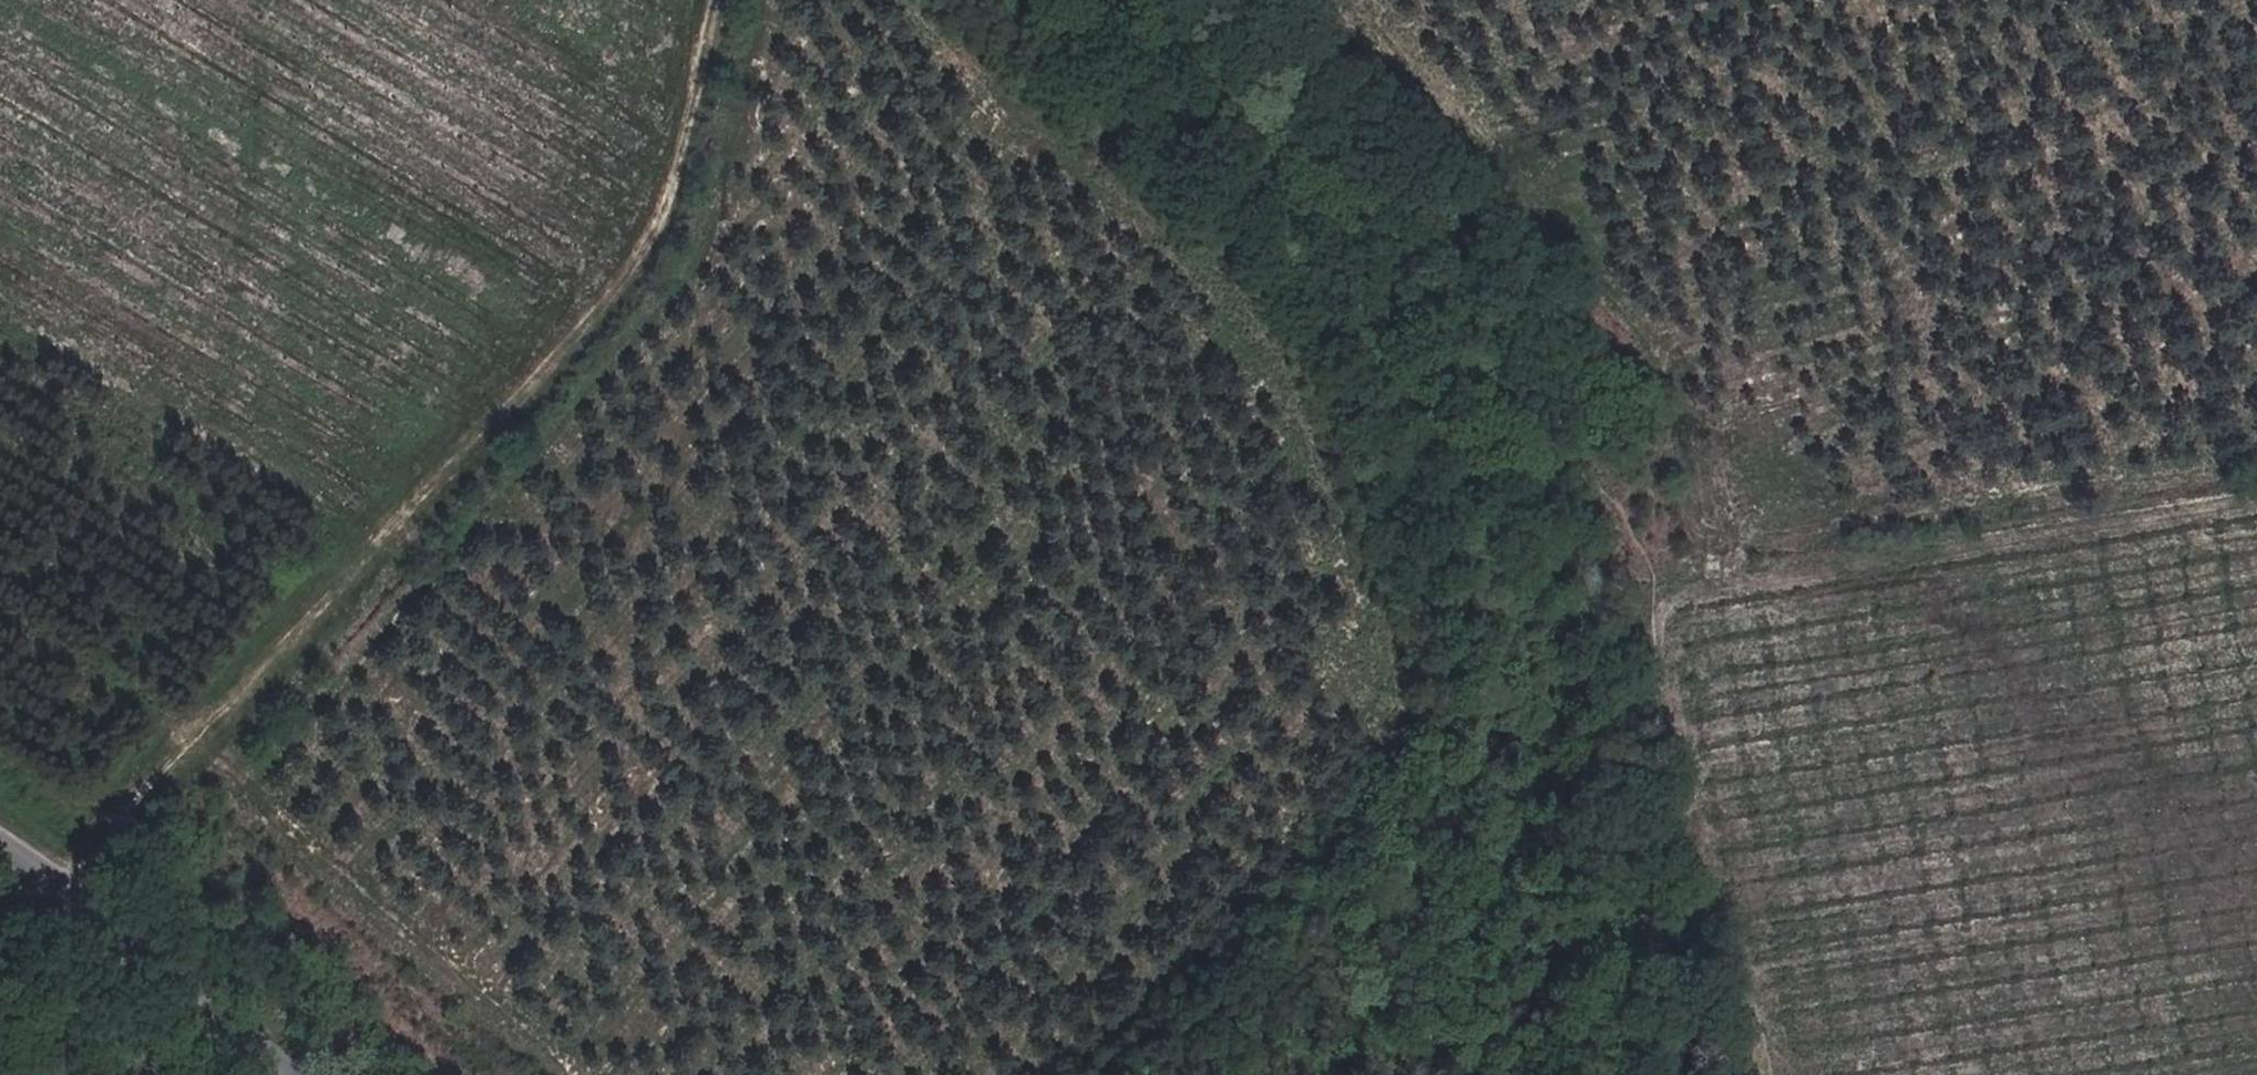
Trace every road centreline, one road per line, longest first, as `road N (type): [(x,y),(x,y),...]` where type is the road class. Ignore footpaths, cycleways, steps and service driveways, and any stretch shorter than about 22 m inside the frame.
road 1 (track): [(74,891),(600,320),(660,235),(693,157),(724,0)]
road 2 (unclassified): [(0,844),(74,891),(287,1074)]

